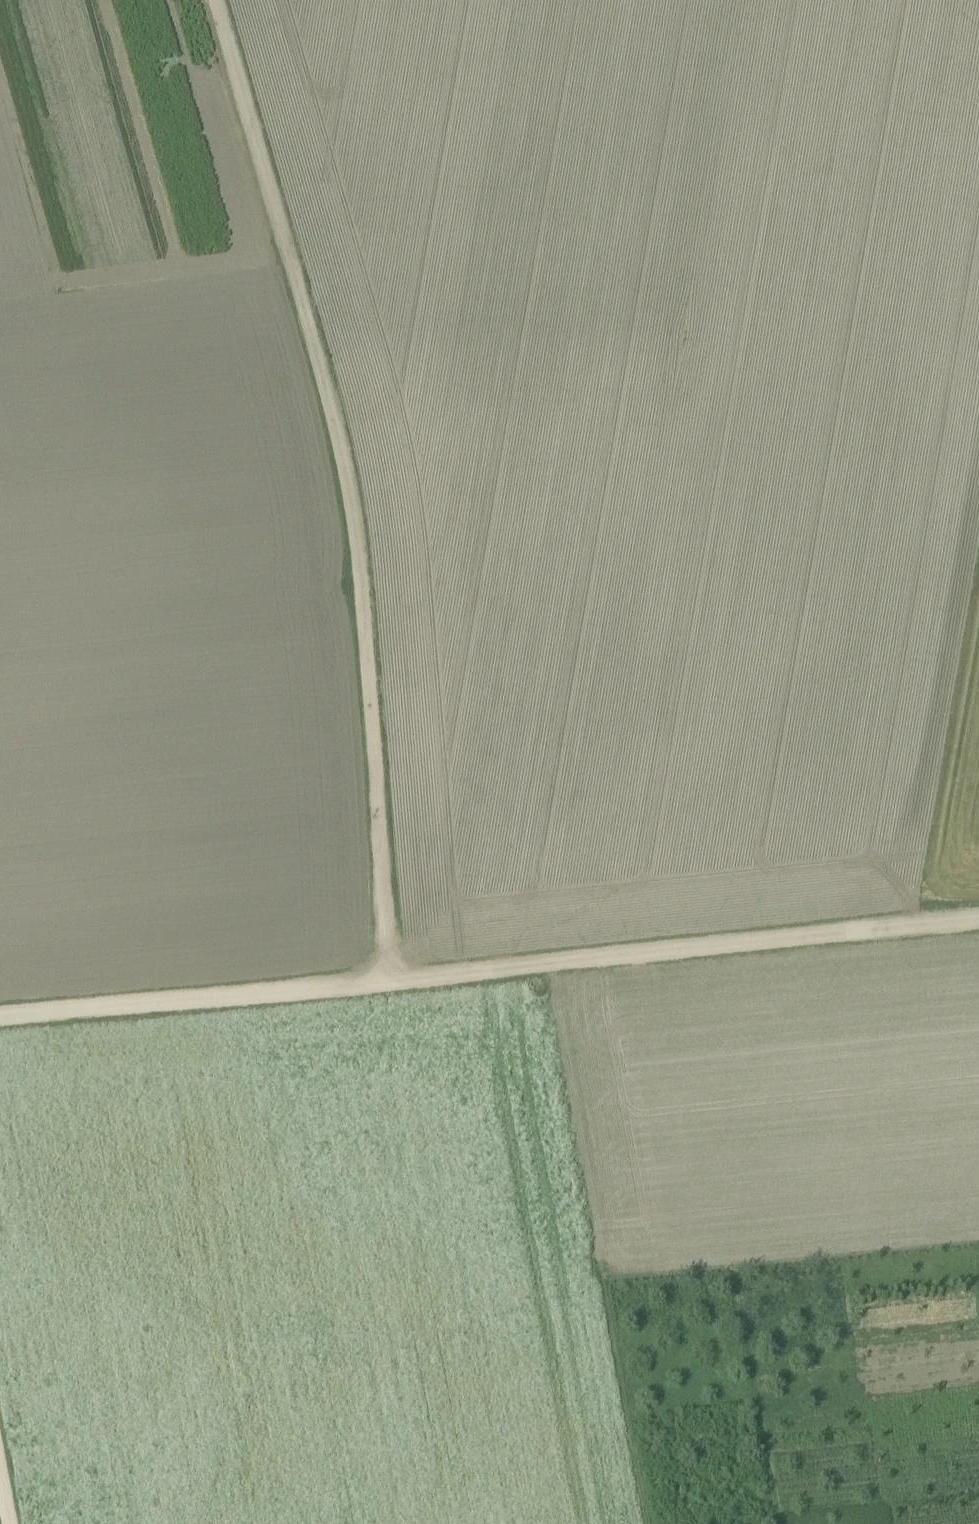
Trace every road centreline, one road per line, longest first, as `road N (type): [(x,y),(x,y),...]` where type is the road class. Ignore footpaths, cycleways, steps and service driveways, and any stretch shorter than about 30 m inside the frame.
road 1 (track): [(213,0),(336,435),(354,551),(387,980)]
road 2 (track): [(978,921),(0,1021)]

